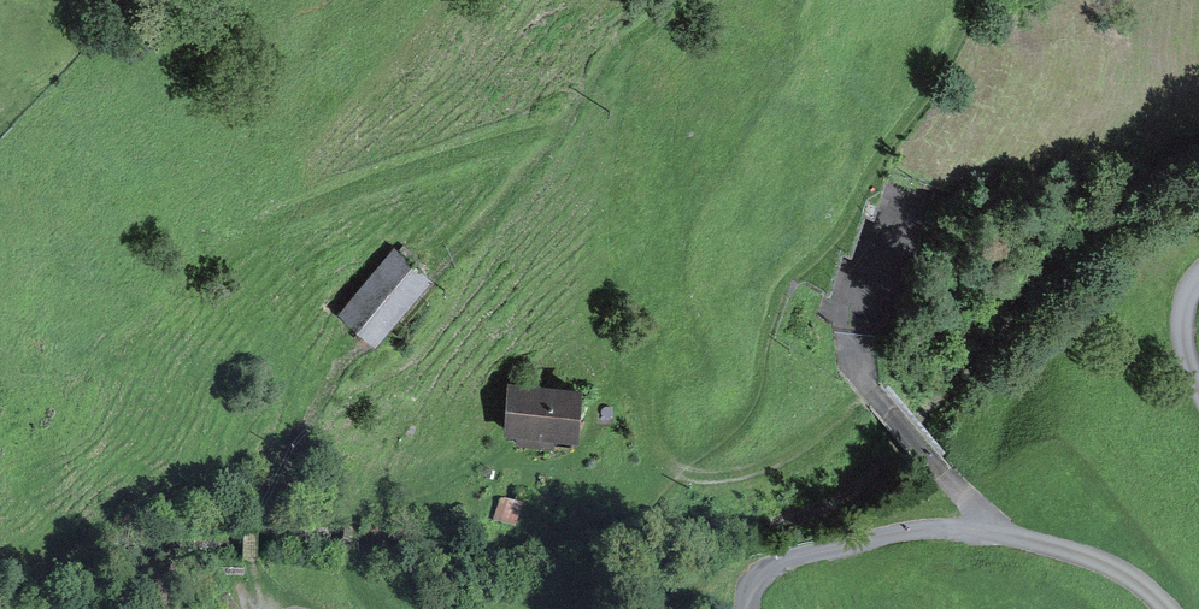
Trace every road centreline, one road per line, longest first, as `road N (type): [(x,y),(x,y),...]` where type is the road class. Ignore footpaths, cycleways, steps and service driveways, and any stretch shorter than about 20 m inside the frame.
road 1 (unclassified): [(746,608),(763,572),(791,558),(938,528),(1070,548),(1123,571),(1172,608)]
road 2 (track): [(259,608),(252,599),(251,519),(349,358)]
road 3 (track): [(380,608),(353,569),(352,526),(400,493),(503,458)]

